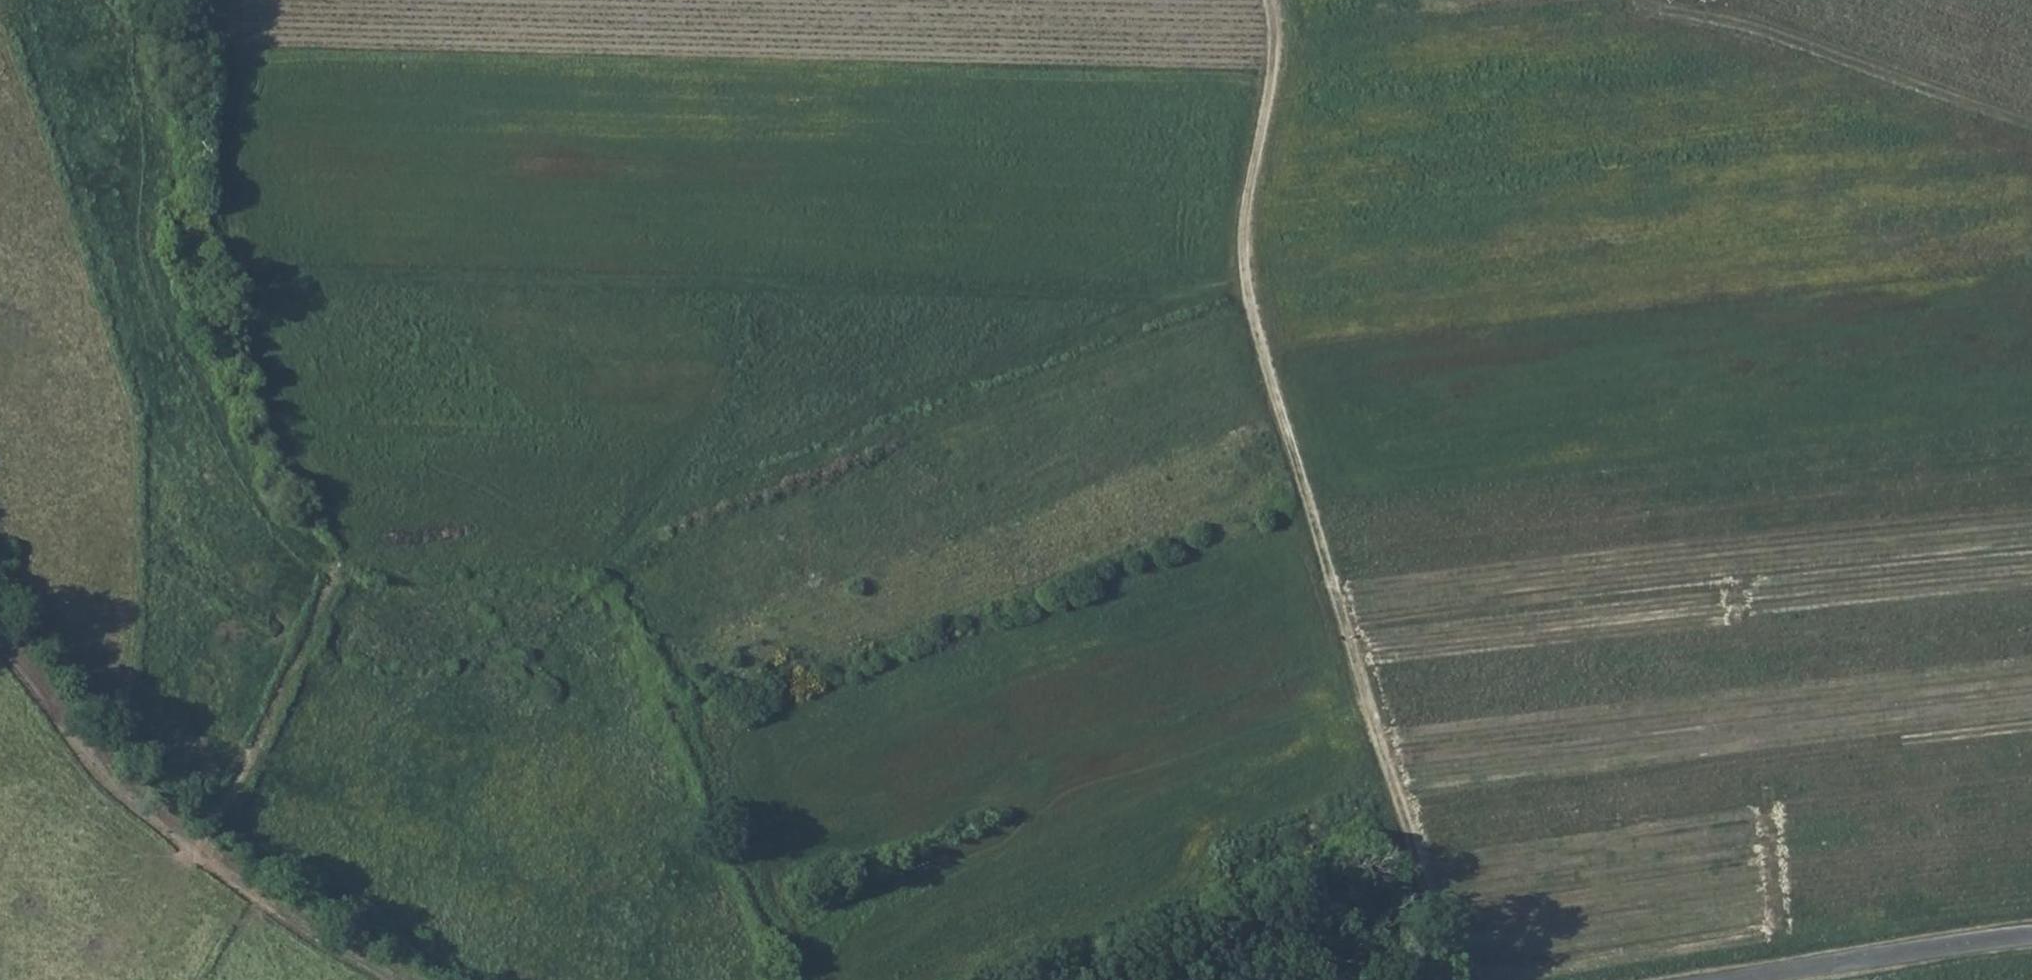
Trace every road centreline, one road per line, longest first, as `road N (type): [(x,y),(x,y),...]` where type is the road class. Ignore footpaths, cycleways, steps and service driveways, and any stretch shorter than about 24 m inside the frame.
road 1 (track): [(1243,290),(245,278),(227,106),(234,0)]
road 2 (track): [(1460,979),(1402,821),(1243,290),(1244,211),(1277,52),(1272,0)]
road 3 (unclassified): [(1755,979),(2031,940)]

